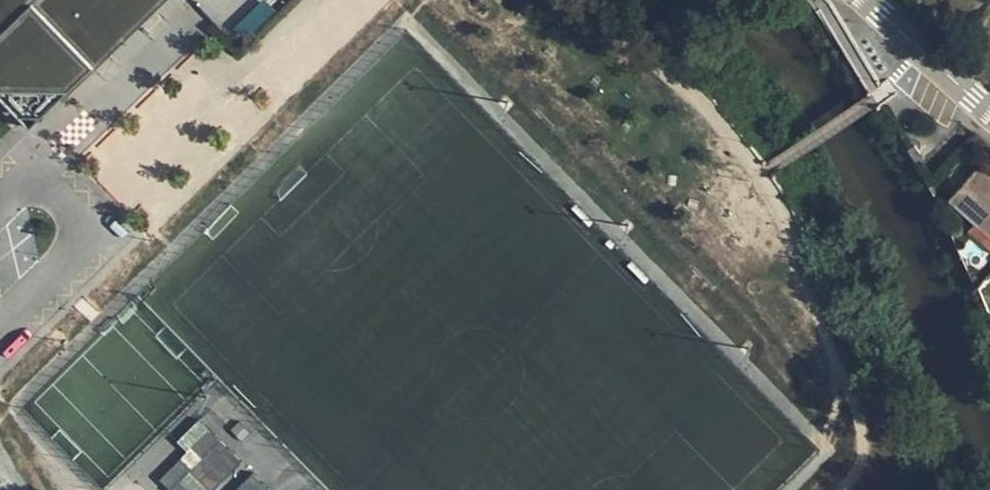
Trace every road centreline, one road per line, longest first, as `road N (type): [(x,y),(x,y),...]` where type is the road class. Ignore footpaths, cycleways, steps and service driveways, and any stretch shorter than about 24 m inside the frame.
road 1 (residential): [(854,0),(989,118)]

